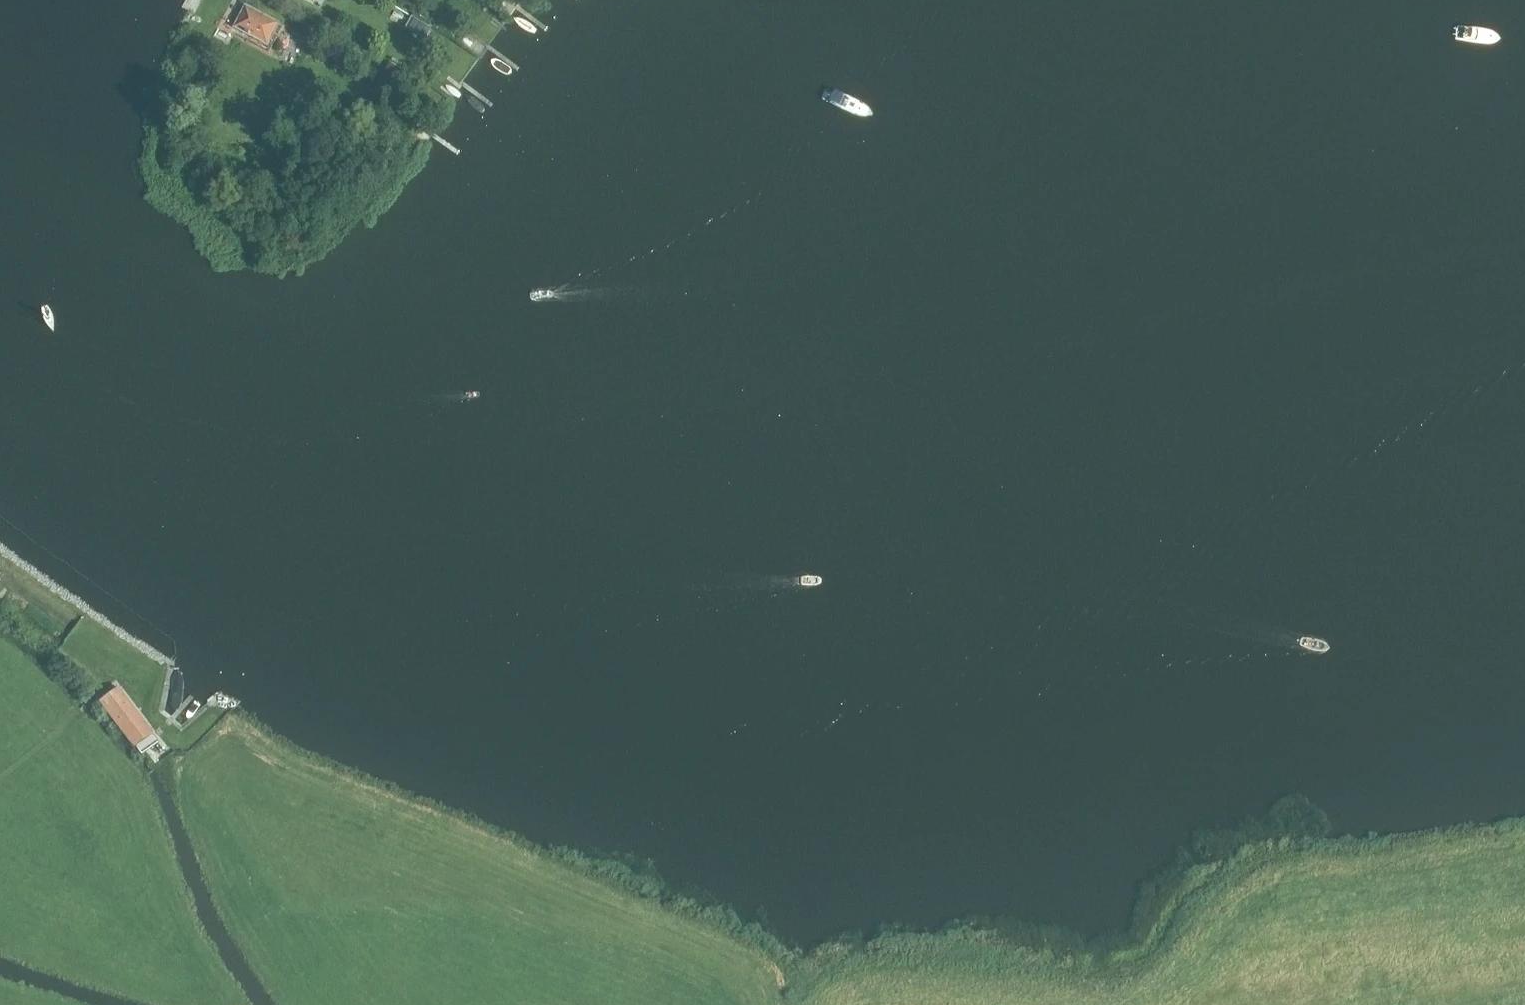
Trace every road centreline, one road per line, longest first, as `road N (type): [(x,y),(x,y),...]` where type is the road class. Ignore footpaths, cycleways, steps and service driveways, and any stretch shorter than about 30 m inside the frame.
road 1 (track): [(0,800),(107,737)]

